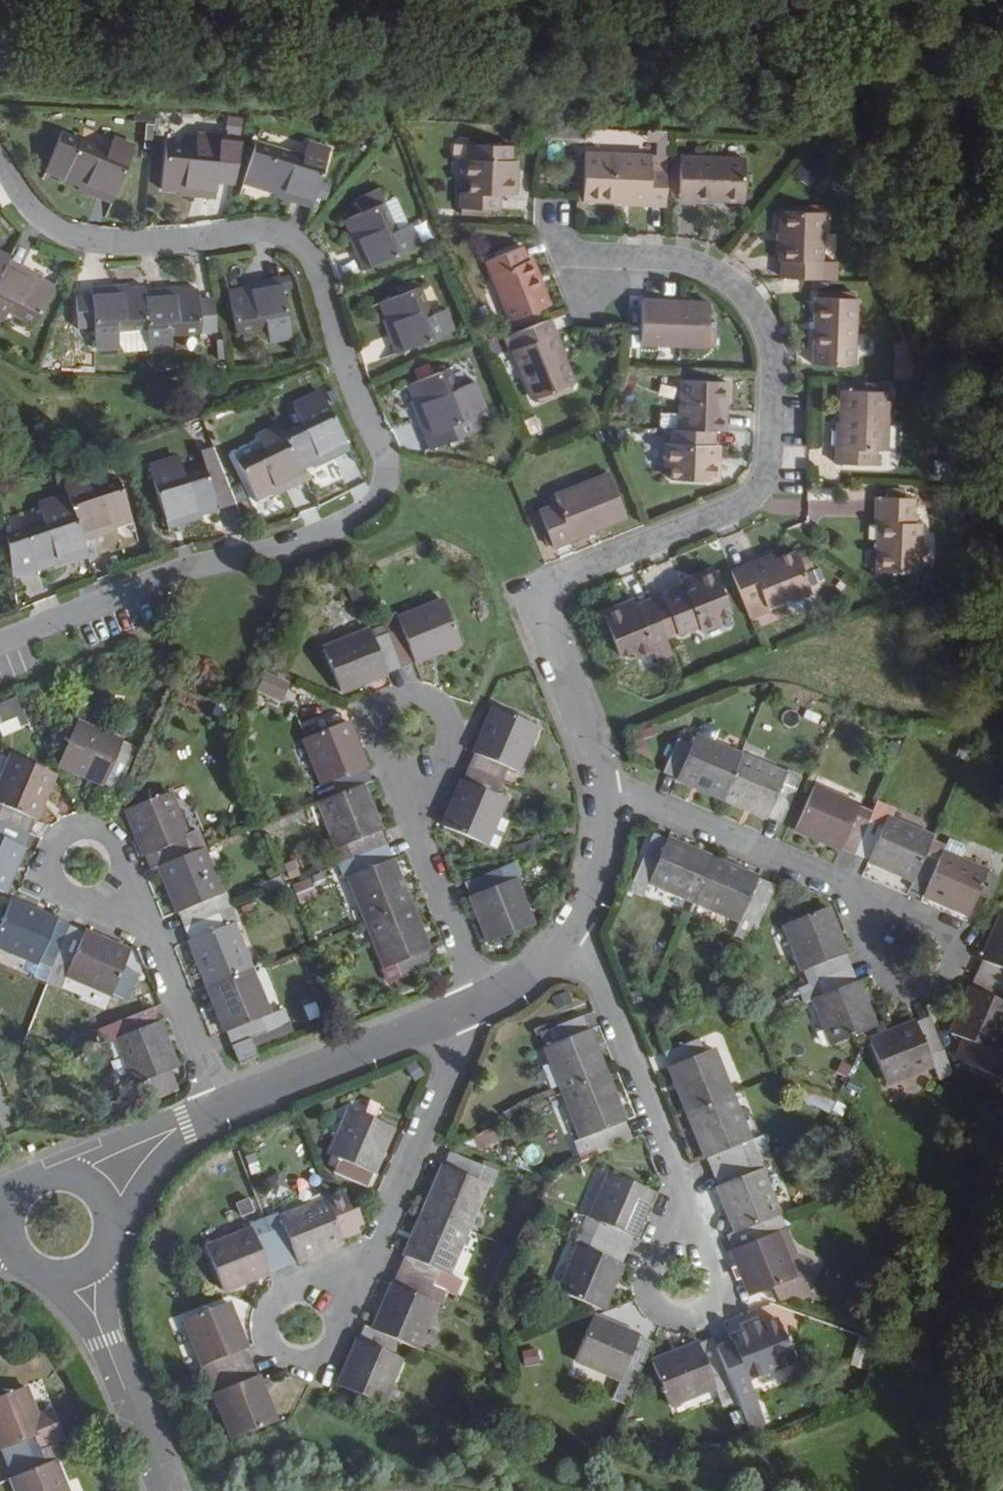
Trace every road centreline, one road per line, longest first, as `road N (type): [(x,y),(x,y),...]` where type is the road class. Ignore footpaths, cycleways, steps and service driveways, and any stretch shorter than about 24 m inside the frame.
road 1 (residential): [(0,644),(187,568),(331,530),(370,508),(384,470),(315,267),(300,246),(258,232),(165,242),(78,240),(35,213),(0,162)]
road 2 (residential): [(599,795),(588,740),(545,635),(545,600),(571,573),(752,496),(769,462),(773,366),(760,317),(722,278),(675,260),(583,256)]
road 3 (residential): [(684,1280),(683,1186),(597,978),(557,941)]
road 4 (residential): [(914,953),(849,890),(648,801),(599,795)]
road 5 (residential): [(302,1325),(374,1258),(446,1066),(444,1020)]
road 6 (residential): [(87,866),(124,886),(154,937),(227,1108)]
road 7 (residential): [(415,734),(408,807),(469,972),(492,997)]
road 8 (residential): [(227,1108),(444,1020)]
road 9 (residential): [(164,1490),(107,1343)]
road 10 (residential): [(557,941),(590,880),(599,795)]
road 11 (residential): [(112,1240),(140,1163),(184,1124)]
road 12 (residential): [(184,1124),(57,1174)]

